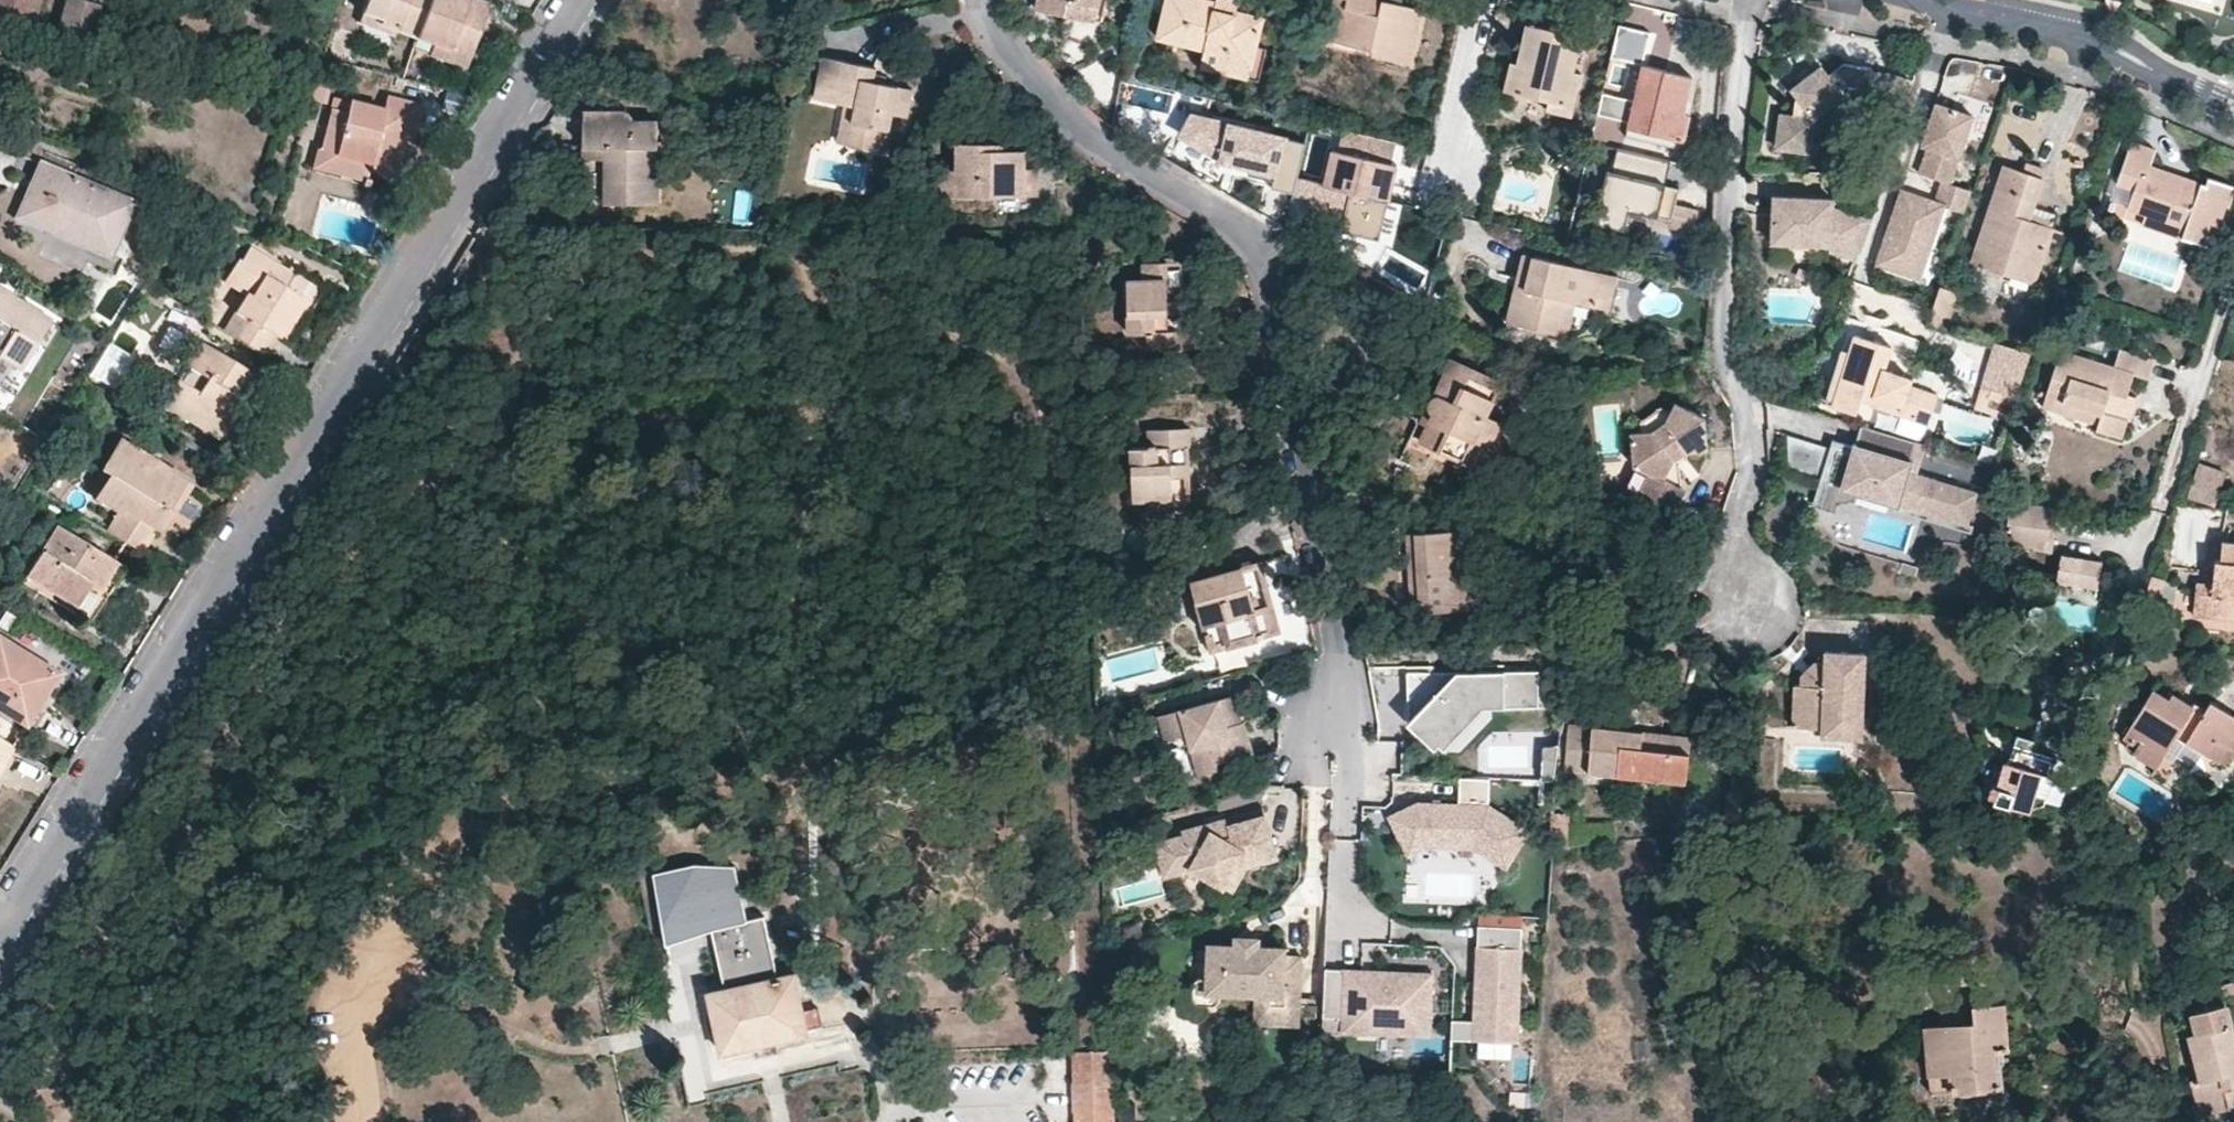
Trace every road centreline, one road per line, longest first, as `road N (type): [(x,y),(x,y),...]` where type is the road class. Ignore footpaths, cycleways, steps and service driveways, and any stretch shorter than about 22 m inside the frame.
road 1 (residential): [(584,0),(0,931)]
road 2 (residential): [(1333,725),(1334,641),(1286,316),(1269,256),(1216,213),(1077,131),(978,15),(976,0)]
road 3 (residential): [(1939,0),(2114,48),(2233,103)]
road 4 (residential): [(1459,174),(1450,122),(1483,0)]

